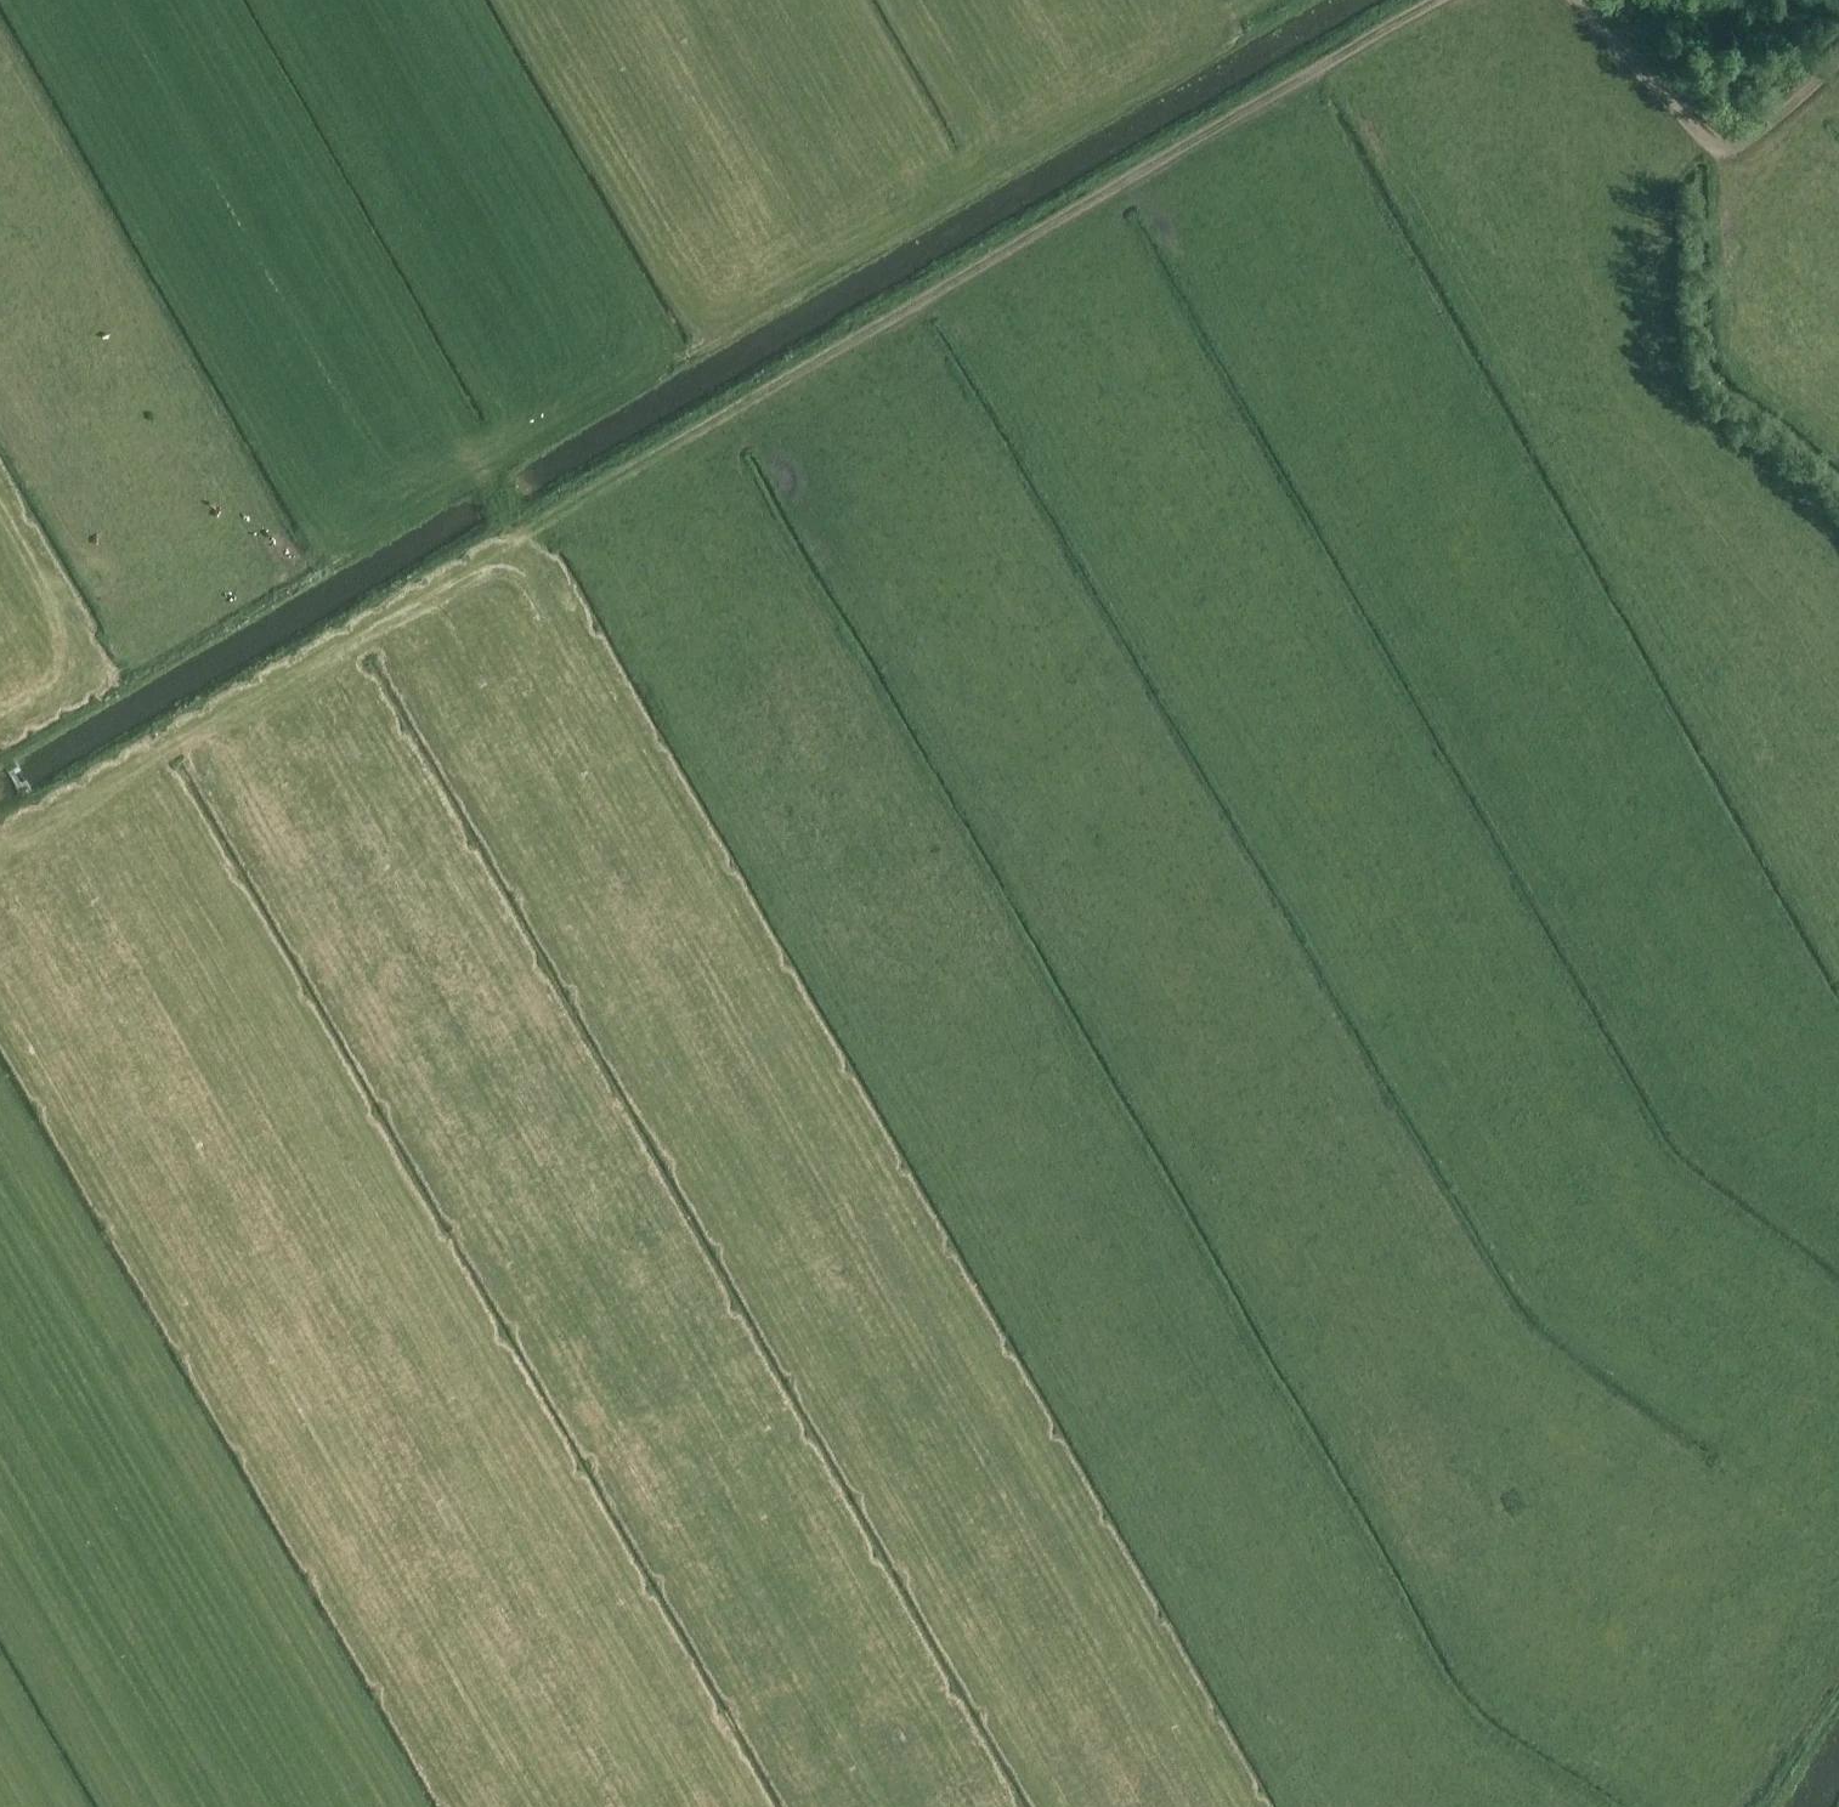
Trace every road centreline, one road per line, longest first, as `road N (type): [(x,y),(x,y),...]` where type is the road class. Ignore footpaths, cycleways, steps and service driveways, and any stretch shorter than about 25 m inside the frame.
road 1 (track): [(1438,0),(4,824)]
road 2 (track): [(1577,0),(1712,146),(1740,149),(1838,63)]
road 3 (track): [(1628,0),(1738,123),(1838,33)]

